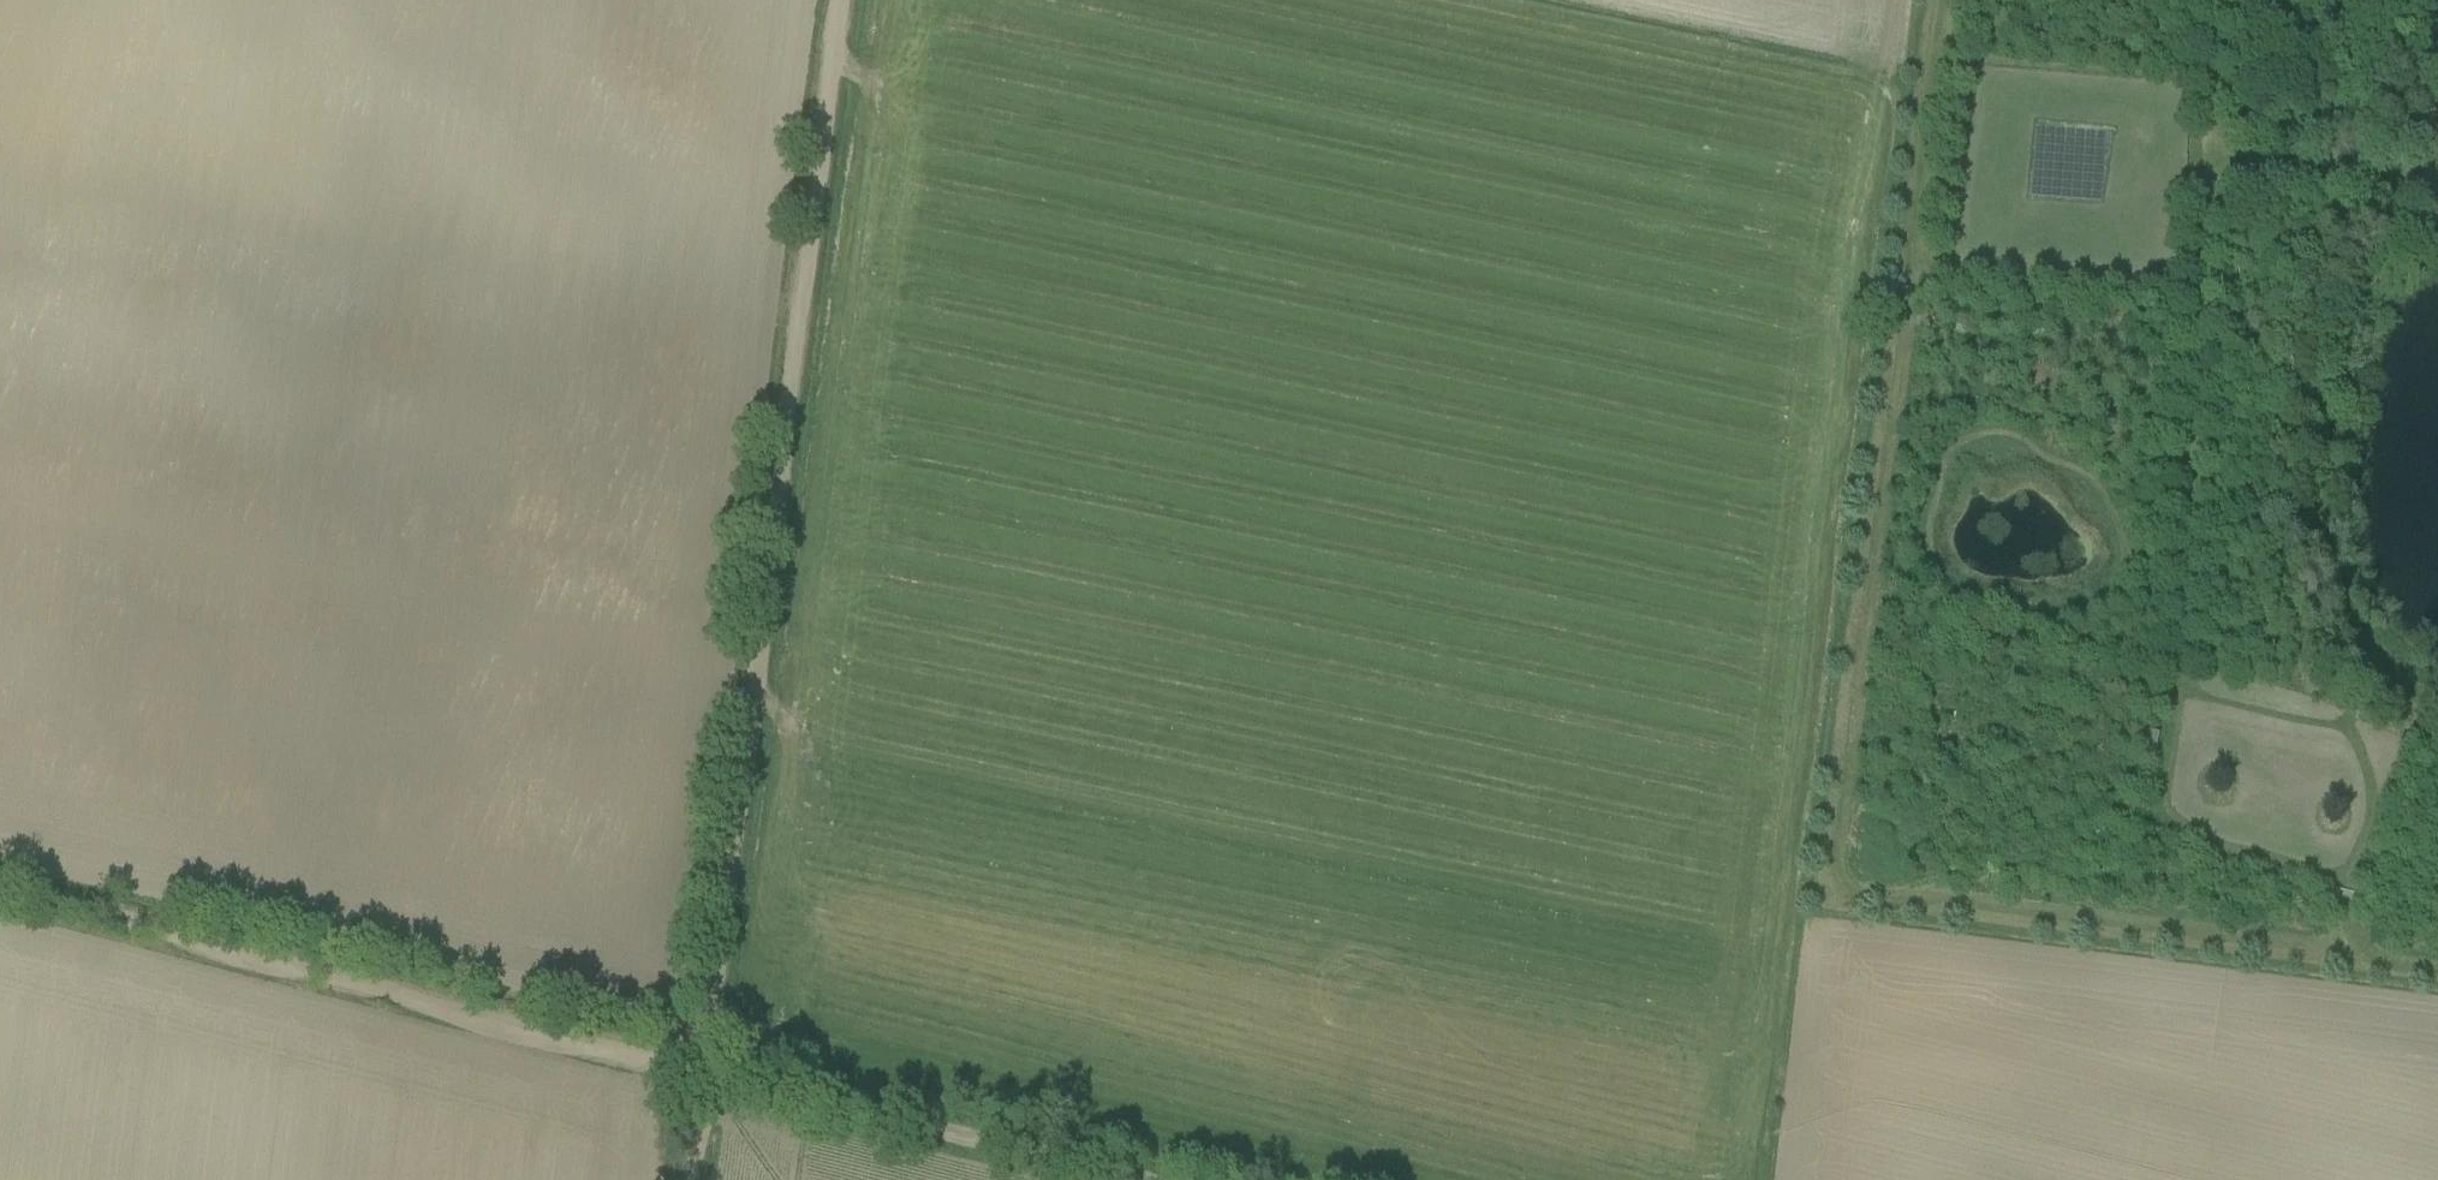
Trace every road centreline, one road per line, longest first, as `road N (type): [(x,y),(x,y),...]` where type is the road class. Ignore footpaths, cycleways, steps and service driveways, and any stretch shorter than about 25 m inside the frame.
road 1 (track): [(695,1069),(0,896)]
road 2 (track): [(695,1069),(1123,1179)]

